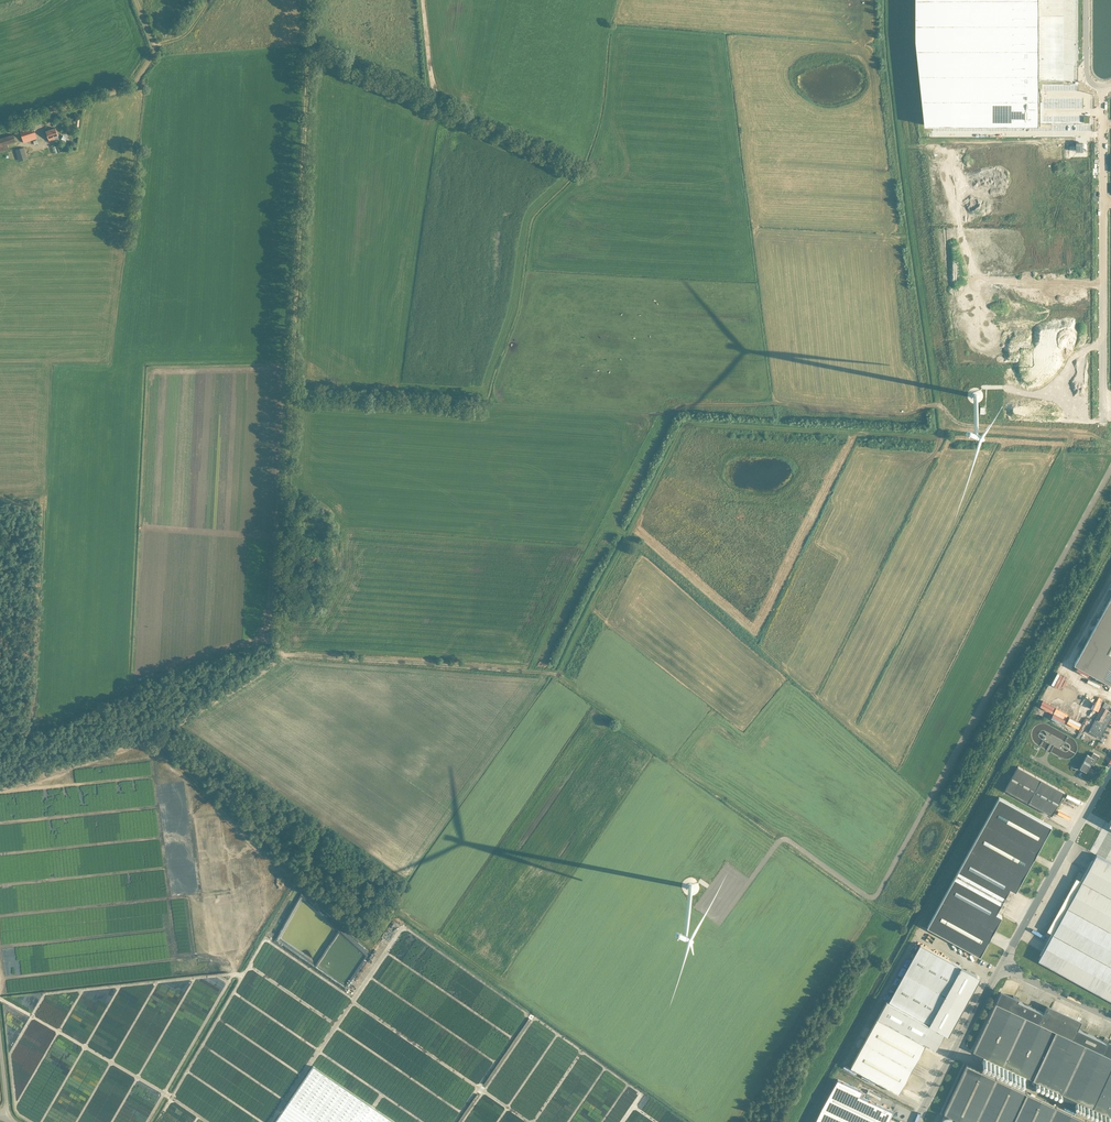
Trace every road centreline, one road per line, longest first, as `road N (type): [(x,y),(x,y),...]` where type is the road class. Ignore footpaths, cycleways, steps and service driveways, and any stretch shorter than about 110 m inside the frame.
road 1 (track): [(1110,436),(942,426),(930,438),(685,424),(558,673),(282,654),(162,736),(0,786)]
road 2 (unclassified): [(1103,87),(1103,420)]
road 3 (unclassified): [(1110,767),(1002,965)]
road 4 (unclassified): [(37,119),(137,83),(153,49),(136,0)]
road 5 (unclassified): [(1002,965),(916,1121)]
road 6 (unclassified): [(1110,1017),(1002,965)]

